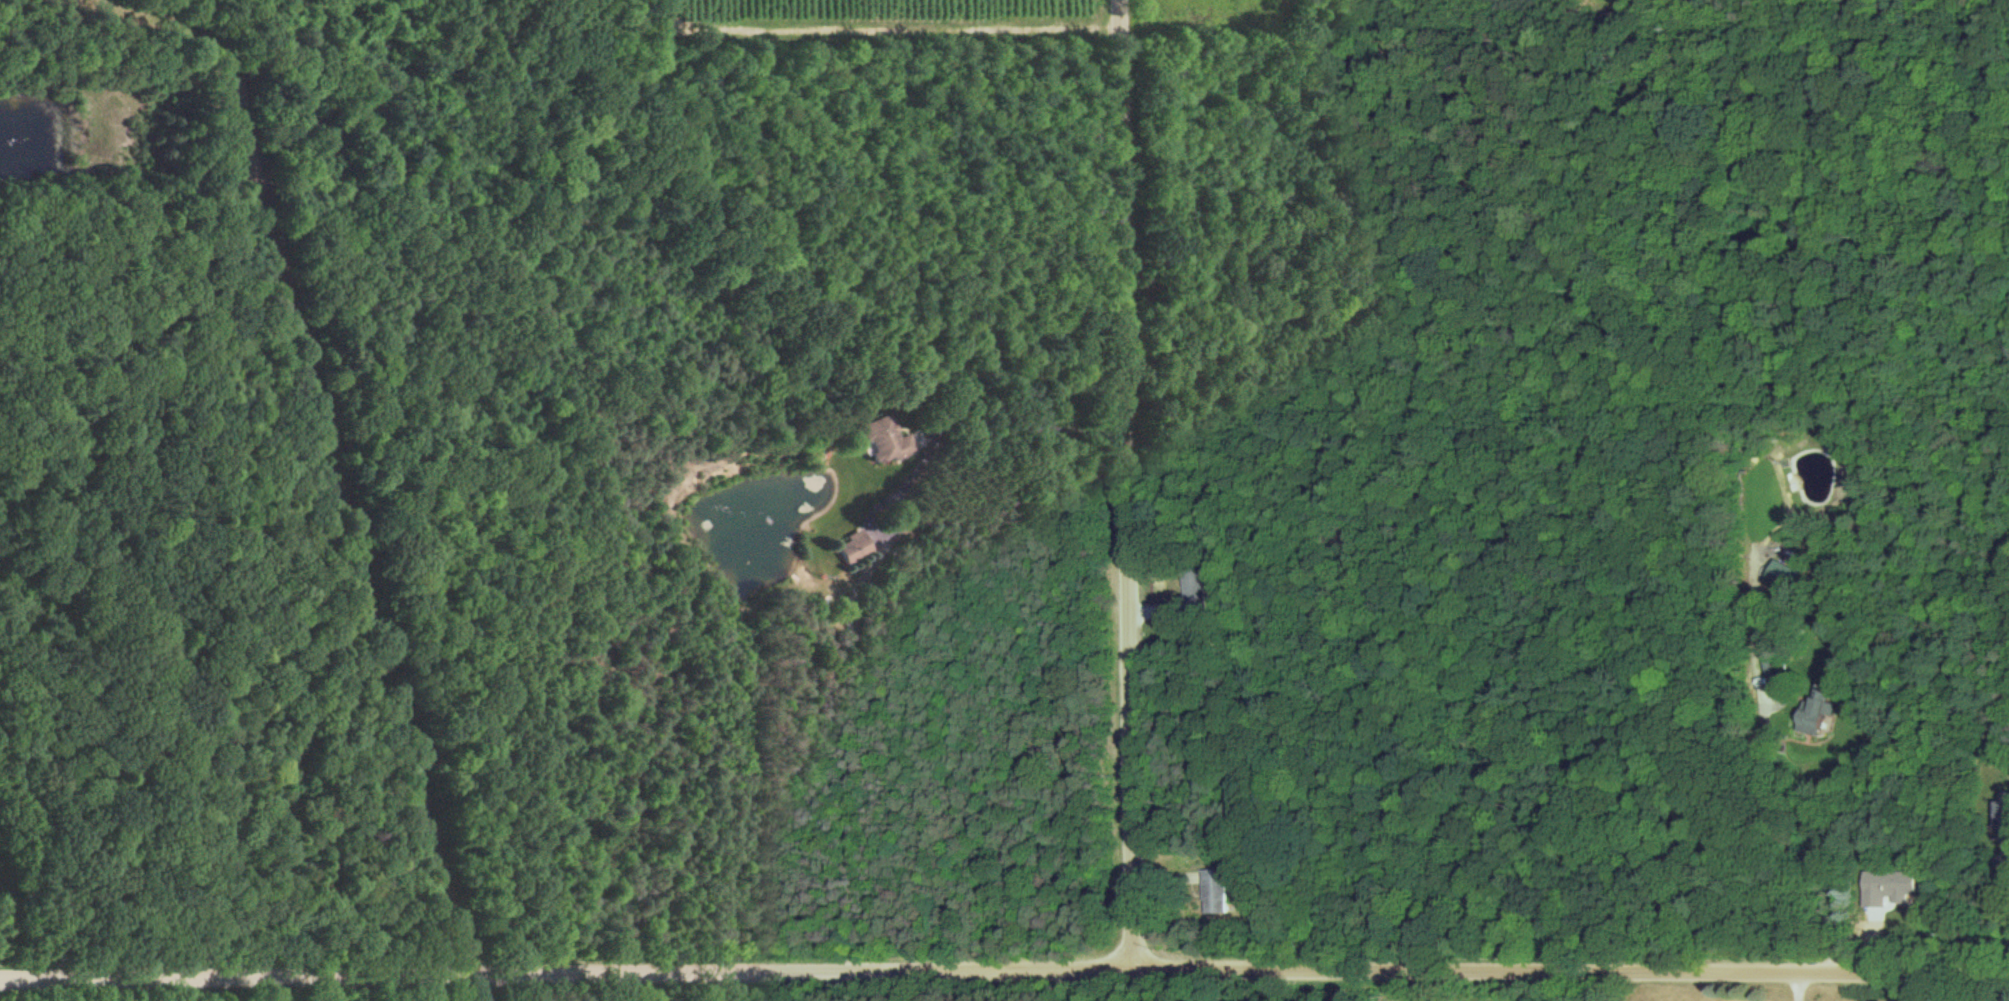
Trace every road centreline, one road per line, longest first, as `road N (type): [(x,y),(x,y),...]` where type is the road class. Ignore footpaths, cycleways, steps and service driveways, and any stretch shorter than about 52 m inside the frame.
road 1 (residential): [(0,979),(2008,978)]
road 2 (residential): [(1135,973),(1117,0)]

